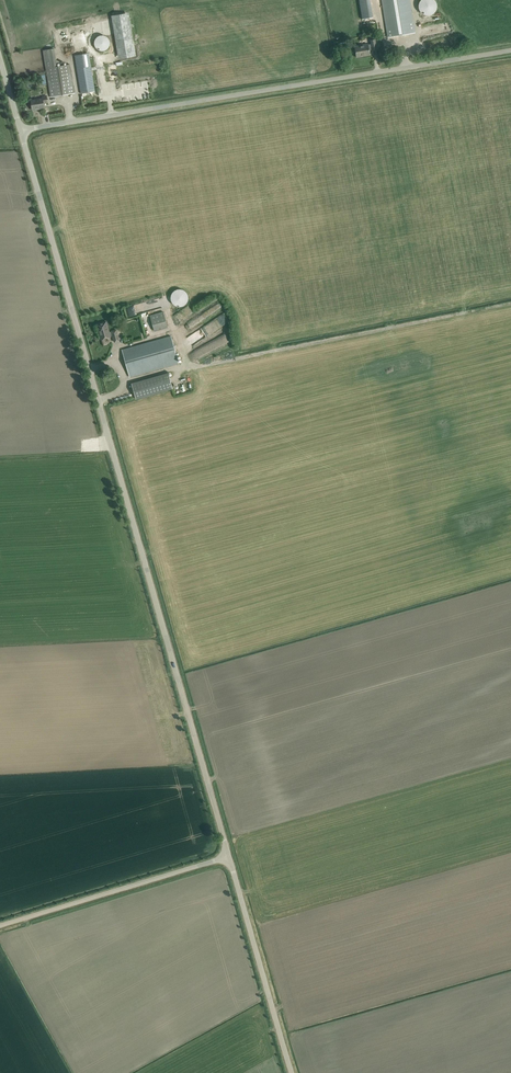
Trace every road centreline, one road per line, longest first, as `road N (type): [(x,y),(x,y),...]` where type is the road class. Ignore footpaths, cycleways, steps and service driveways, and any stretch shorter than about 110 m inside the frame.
road 1 (unclassified): [(229,856),(20,130)]
road 2 (unclassified): [(20,130),(510,50)]
road 3 (unclassified): [(0,926),(229,856)]
road 4 (unclassified): [(292,1072),(229,856)]

